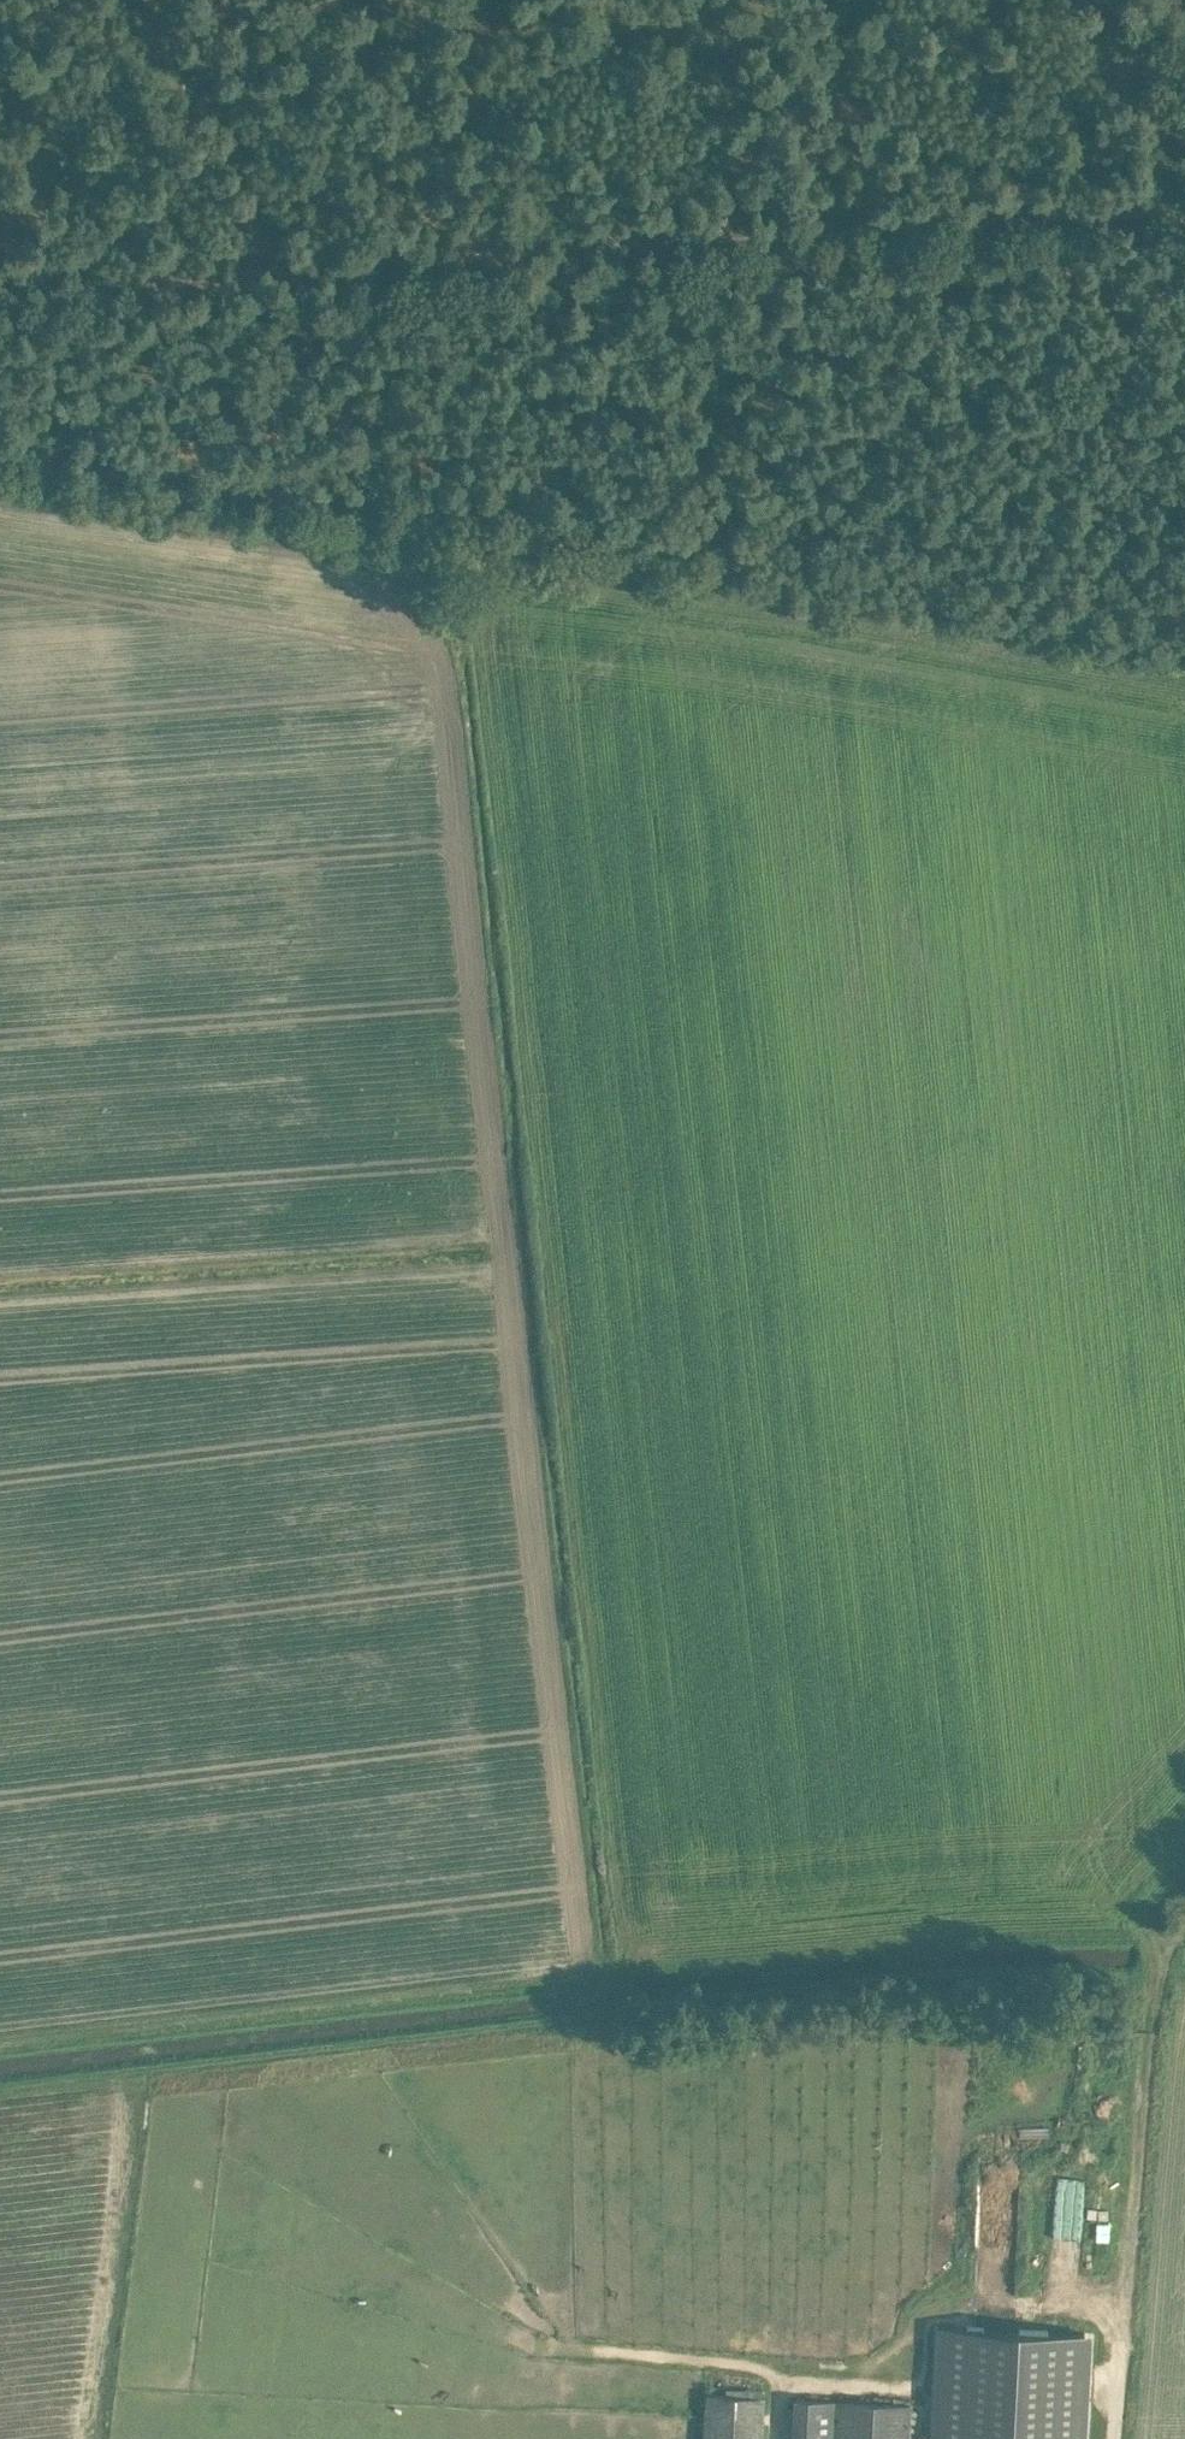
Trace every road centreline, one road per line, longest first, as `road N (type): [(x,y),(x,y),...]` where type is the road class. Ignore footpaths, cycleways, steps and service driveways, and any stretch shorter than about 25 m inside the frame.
road 1 (track): [(1184,202),(0,292)]
road 2 (track): [(1184,1924),(1157,1955),(1118,2363)]

